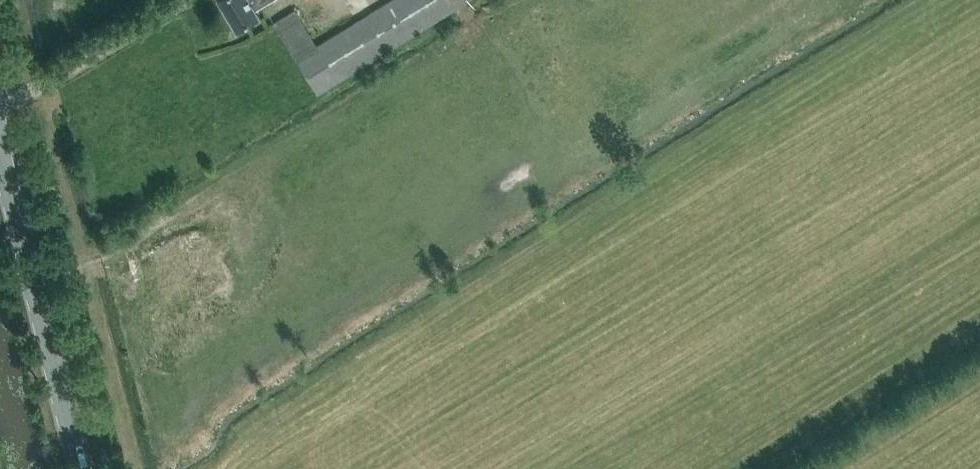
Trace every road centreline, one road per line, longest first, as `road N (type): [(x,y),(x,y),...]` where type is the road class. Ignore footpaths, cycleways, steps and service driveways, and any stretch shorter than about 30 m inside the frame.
road 1 (tertiary): [(75,468),(0,168)]

